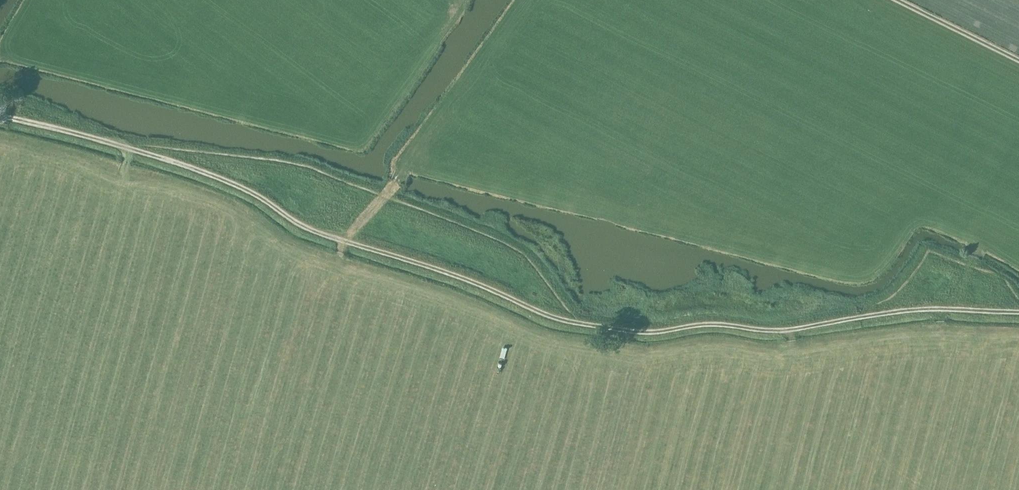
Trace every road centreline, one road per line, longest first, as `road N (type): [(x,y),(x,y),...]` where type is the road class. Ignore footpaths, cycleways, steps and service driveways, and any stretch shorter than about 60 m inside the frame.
road 1 (track): [(579,324),(309,230),(241,187),(129,149)]
road 2 (track): [(835,322),(653,332),(579,324)]
road 3 (track): [(1018,312),(931,309),(835,322)]
road 4 (track): [(334,269),(346,241),(426,149)]
road 5 (track): [(1018,61),(896,0)]
road 6 (track): [(129,149),(10,118)]

